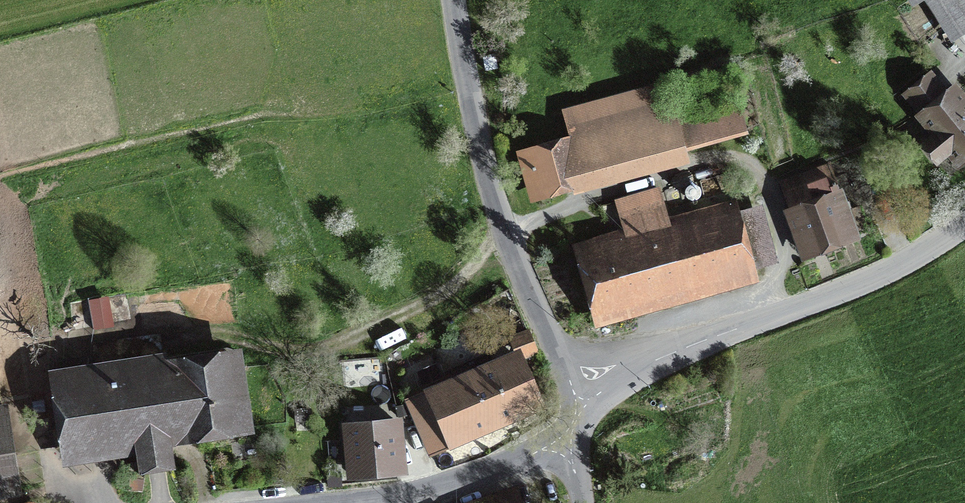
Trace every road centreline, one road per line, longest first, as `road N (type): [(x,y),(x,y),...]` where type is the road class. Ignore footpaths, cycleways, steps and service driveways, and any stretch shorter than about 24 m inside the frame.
road 1 (tertiary): [(964,224),(875,277),(634,362),(579,412)]
road 2 (unclassified): [(579,412),(510,246),(451,0)]
road 3 (tertiary): [(579,412),(514,463),(391,497),(336,502)]

